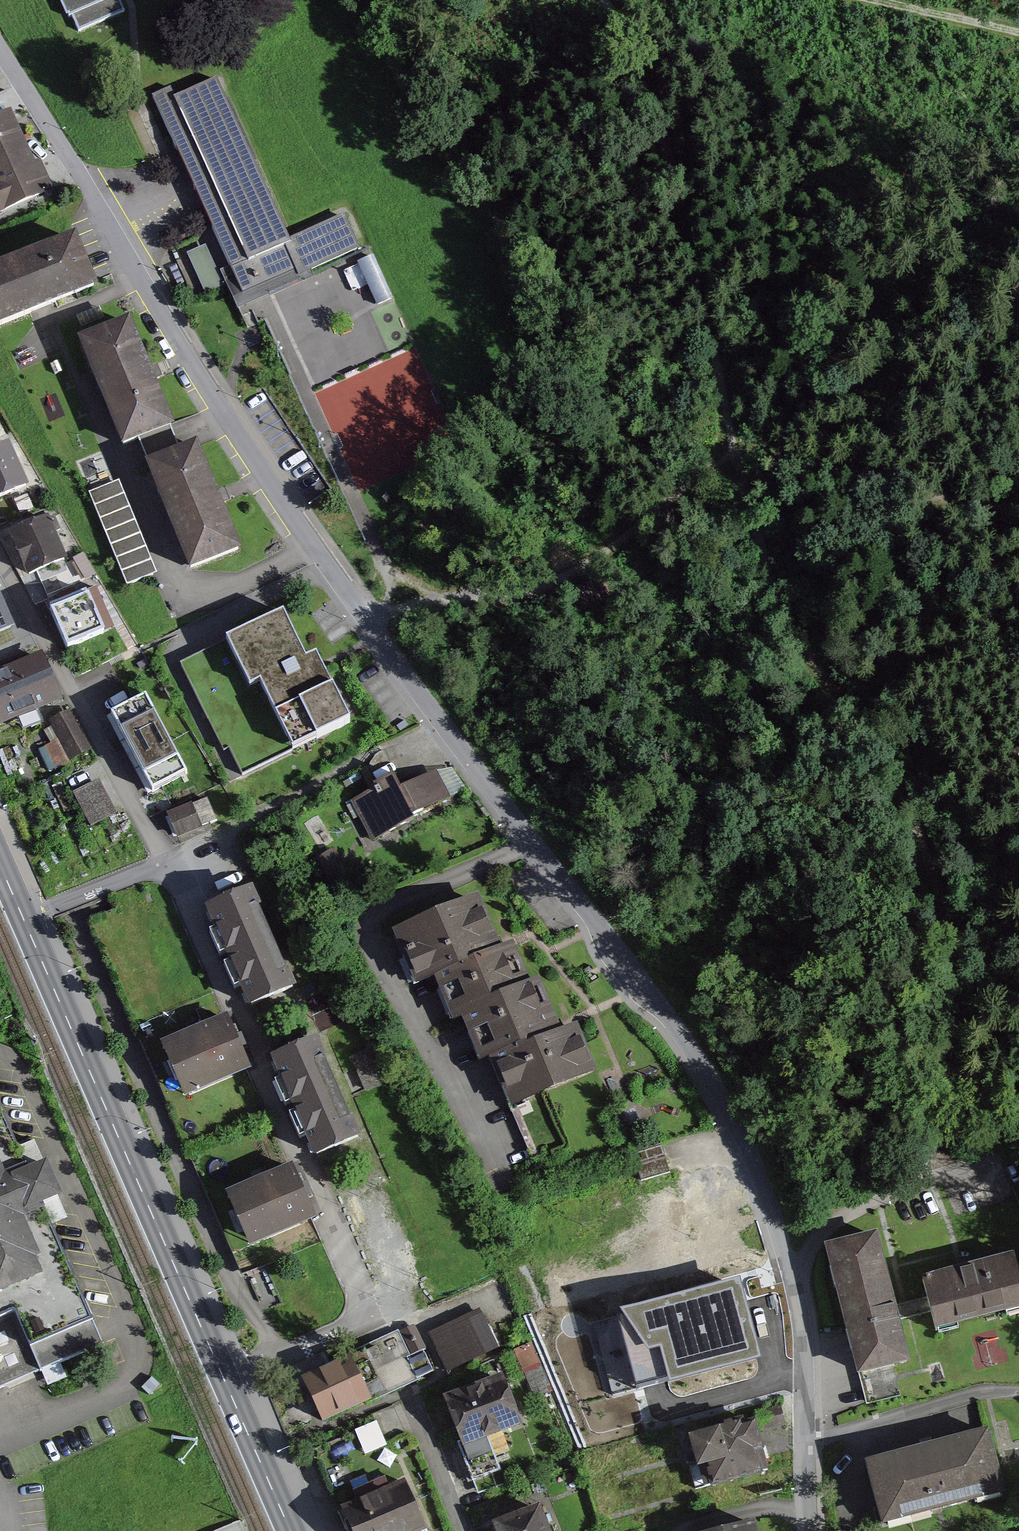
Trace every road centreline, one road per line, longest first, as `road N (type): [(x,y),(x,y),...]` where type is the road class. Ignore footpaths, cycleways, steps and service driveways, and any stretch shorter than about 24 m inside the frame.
road 1 (residential): [(809,1530),(805,1334),(792,1266),(716,1085),(299,529),(0,50)]
road 2 (track): [(925,1176),(950,1060),(953,947),(919,843),(776,592),(734,457),(690,228),(635,41),(603,0)]
road 3 (track): [(1018,491),(767,455),(734,457),(610,550),(526,596),(365,618)]
road 4 (residential): [(170,862),(271,1119),(310,1187),(357,1299),(351,1328),(225,1379)]
road 5 (primary): [(225,1379),(23,919)]
road 6 (residential): [(0,573),(170,862)]
road 7 (track): [(1018,1148),(876,1196),(830,1222),(792,1266)]
road 8 (primary): [(291,1530),(225,1379)]
road 9 (residential): [(23,919),(170,862)]
road 10 (residential): [(409,1393),(463,1530)]
road 11 (track): [(1018,30),(874,0)]

